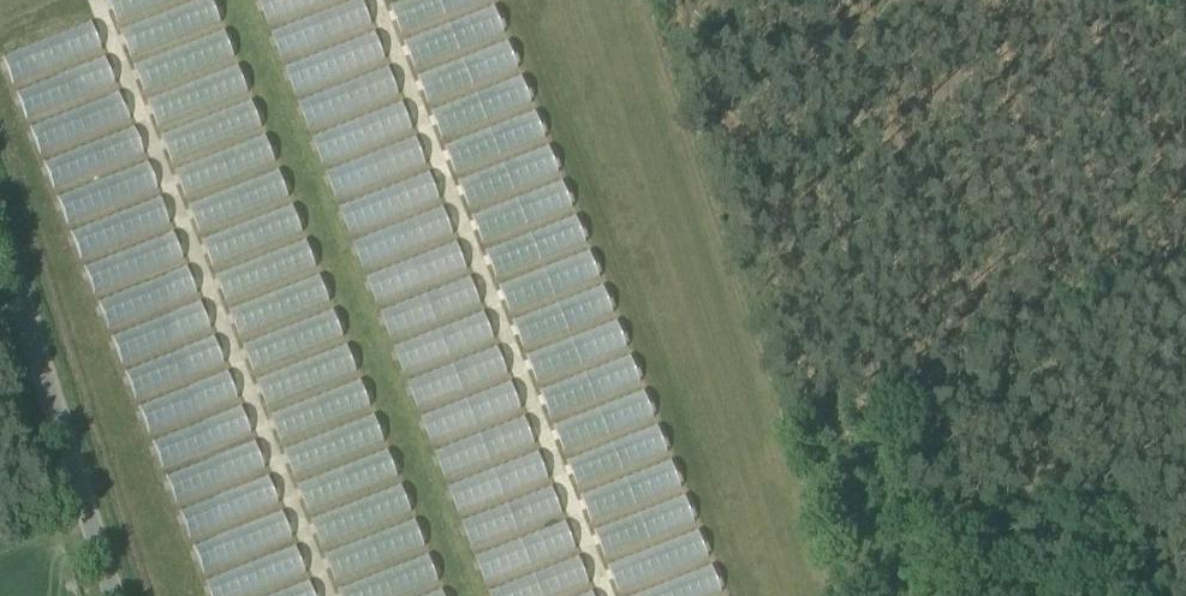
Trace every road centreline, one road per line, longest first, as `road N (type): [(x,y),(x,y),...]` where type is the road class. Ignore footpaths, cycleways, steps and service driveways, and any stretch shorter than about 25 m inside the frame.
road 1 (unclassified): [(113,595),(0,266)]

